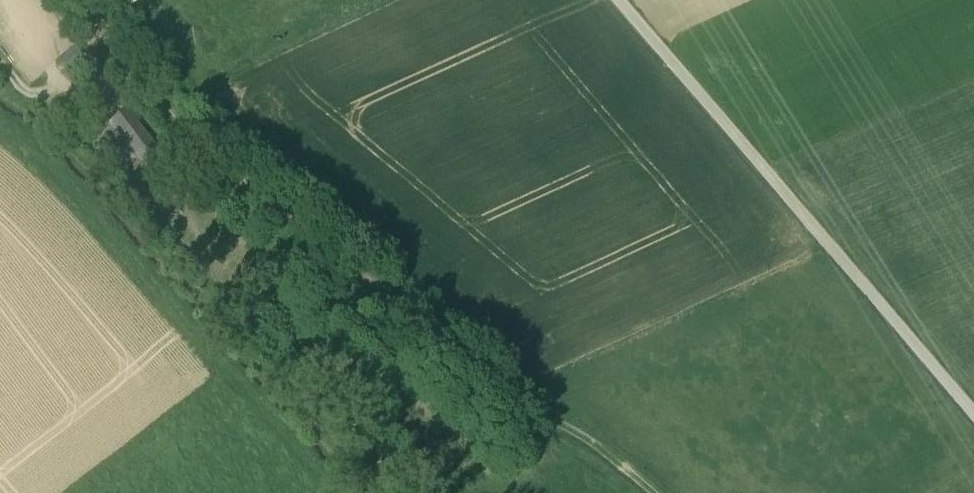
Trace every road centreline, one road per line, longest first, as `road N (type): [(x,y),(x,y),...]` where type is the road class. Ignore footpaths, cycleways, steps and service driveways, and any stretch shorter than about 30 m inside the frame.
road 1 (track): [(82,0),(174,134),(496,399),(606,462),(643,492)]
road 2 (track): [(619,0),(973,414)]
road 3 (track): [(0,63),(30,90),(68,98),(123,67)]

